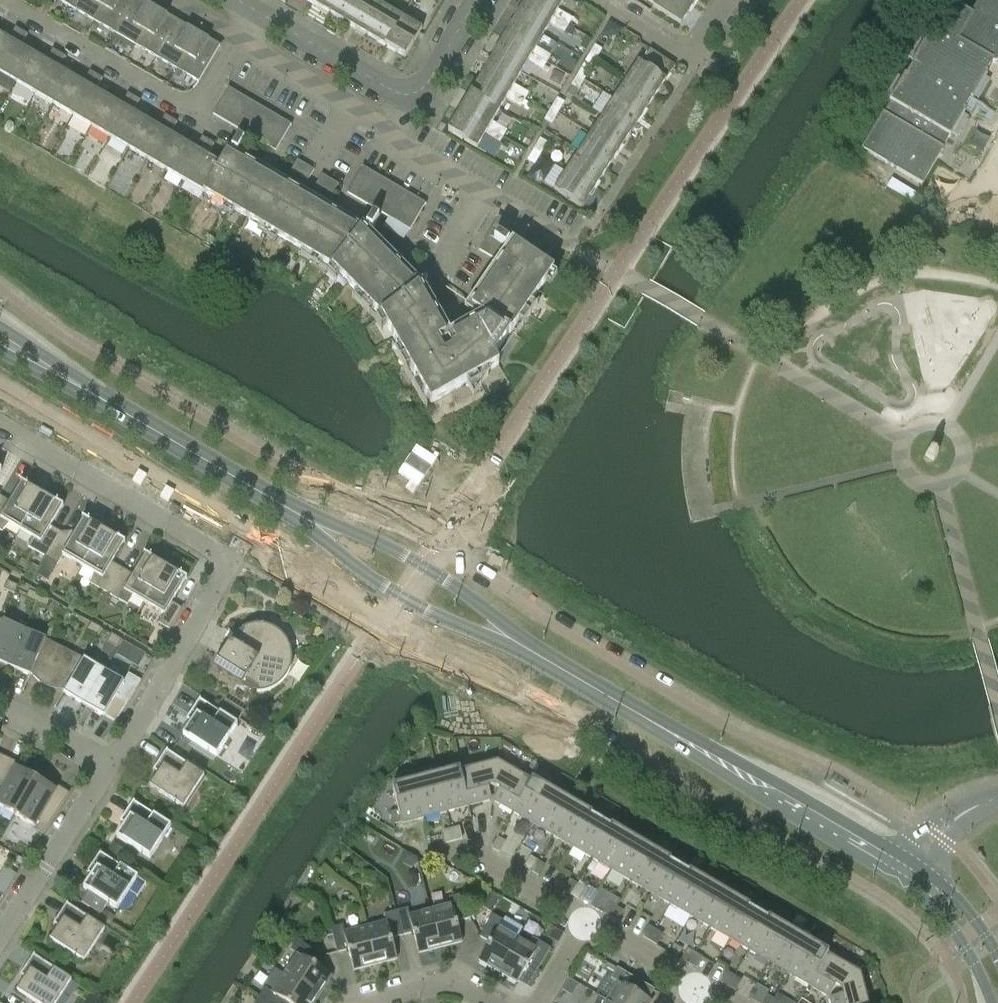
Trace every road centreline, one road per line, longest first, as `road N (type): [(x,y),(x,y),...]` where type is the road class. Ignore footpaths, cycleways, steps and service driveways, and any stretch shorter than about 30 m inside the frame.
road 1 (residential): [(113,763),(231,562),(0,424)]
road 2 (residential): [(616,272),(408,148),(378,119),(239,41)]
road 3 (tertiary): [(909,872),(526,650)]
road 4 (tertiary): [(526,650),(458,589),(431,546),(371,540),(266,494)]
road 5 (tertiary): [(266,494),(359,566),(388,612),(454,621),(526,650)]
road 6 (residential): [(255,10),(412,94),(430,82),(476,0)]
road 7 (residential): [(12,0),(182,101),(203,99),(239,41)]
road 8 (residential): [(0,939),(113,763)]
road 9 (tertiary): [(266,494),(91,392)]
road 10 (residential): [(588,918),(474,852),(413,868)]
road 11 (residential): [(594,0),(691,59),(730,0)]
road 12 (tertiary): [(909,872),(960,940),(993,1002)]
road 13 (residential): [(113,763),(0,706)]
road 14 (residential): [(697,982),(588,918)]
road 15 (tertiary): [(997,956),(955,896),(909,872)]

